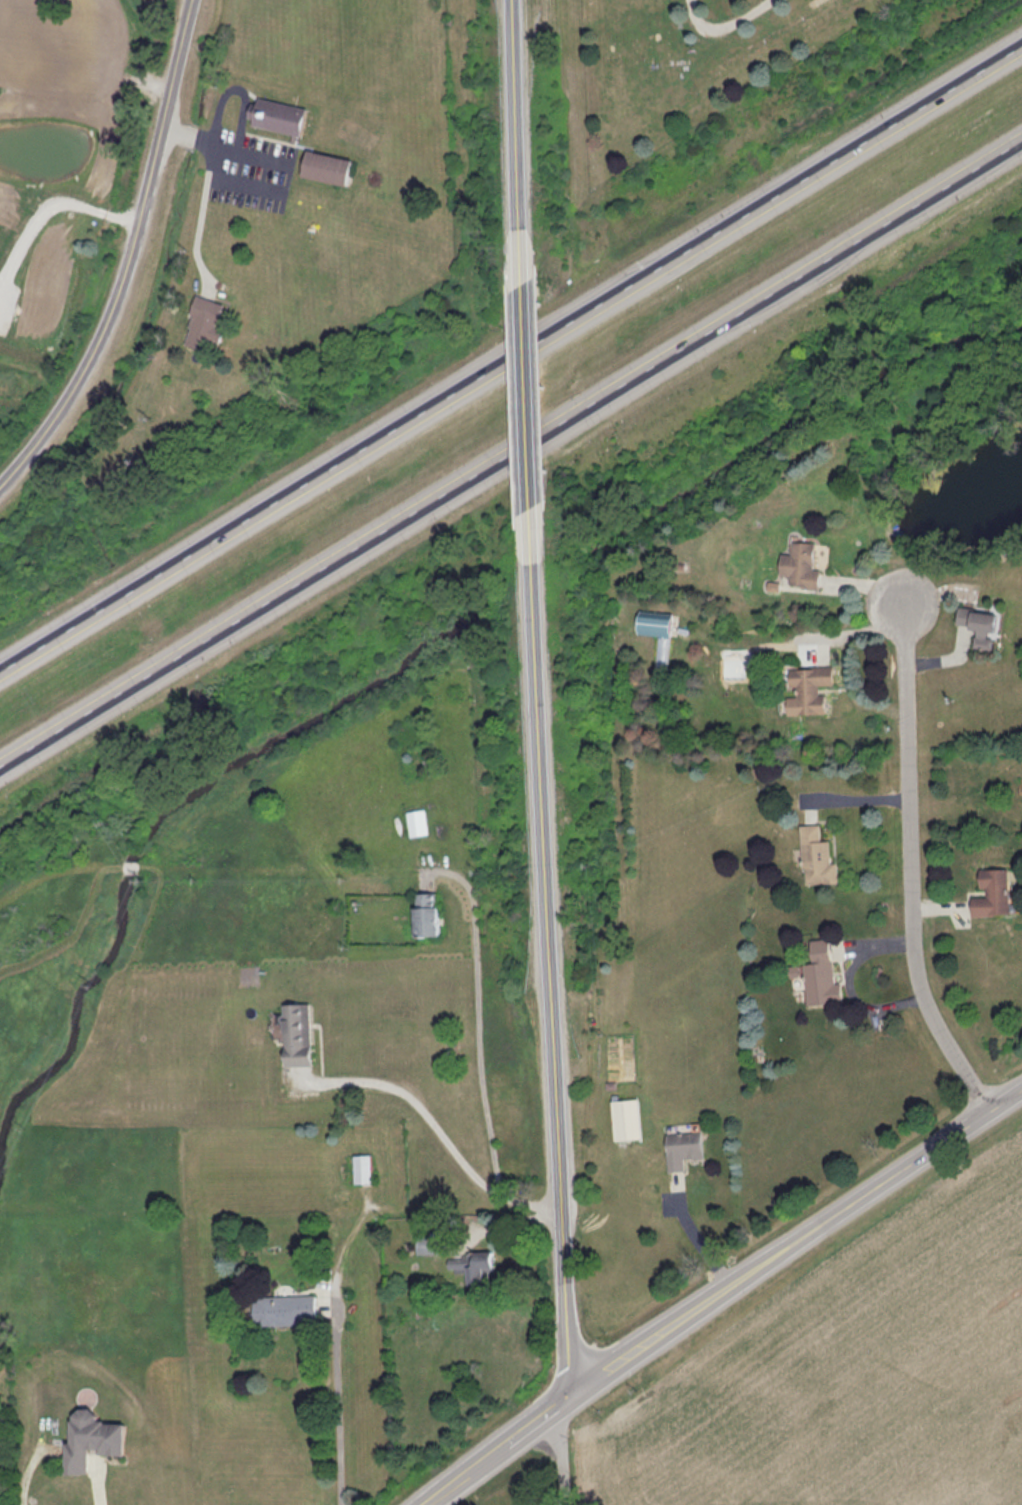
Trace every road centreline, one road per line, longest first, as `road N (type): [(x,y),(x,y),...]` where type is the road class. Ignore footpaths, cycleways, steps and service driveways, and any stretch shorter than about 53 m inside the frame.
road 1 (motorway): [(1021,46),(0,676)]
road 2 (motorway): [(0,770),(1021,143)]
road 3 (tertiary): [(574,1394),(538,510)]
road 4 (residential): [(0,490),(53,431),(124,291),(198,0)]
road 5 (residential): [(992,1111),(924,981),(917,943),(903,602)]
road 6 (secondary): [(574,1394),(992,1111)]
road 7 (tertiary): [(527,282),(518,0)]
road 8 (tertiary): [(538,510),(527,282)]

